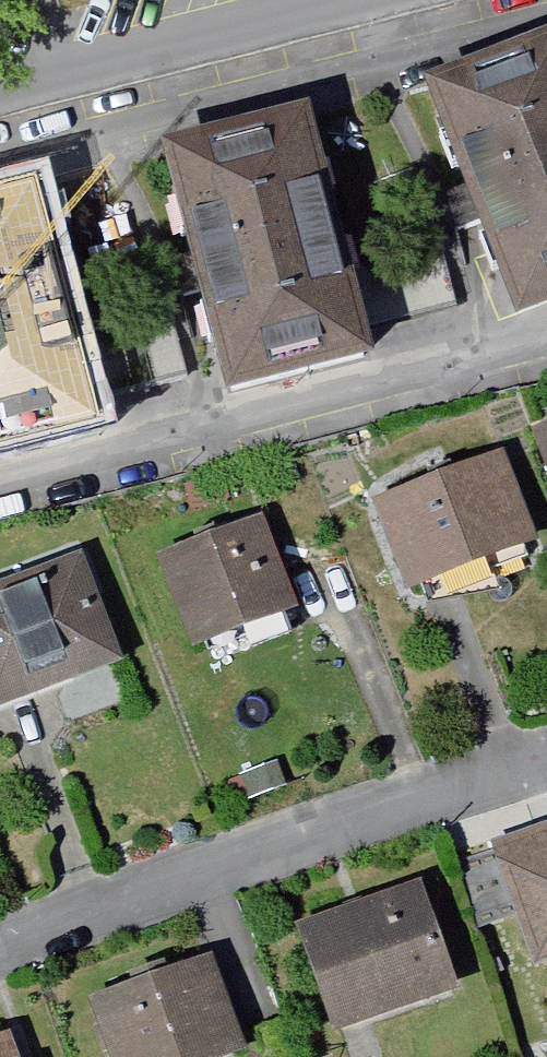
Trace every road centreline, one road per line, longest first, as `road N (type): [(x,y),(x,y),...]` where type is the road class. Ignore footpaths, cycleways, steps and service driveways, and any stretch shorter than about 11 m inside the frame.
road 1 (residential): [(0,936),(546,751)]
road 2 (residential): [(546,339),(0,484)]
road 3 (residential): [(546,34),(0,166)]
road 4 (residential): [(375,0),(0,87)]

